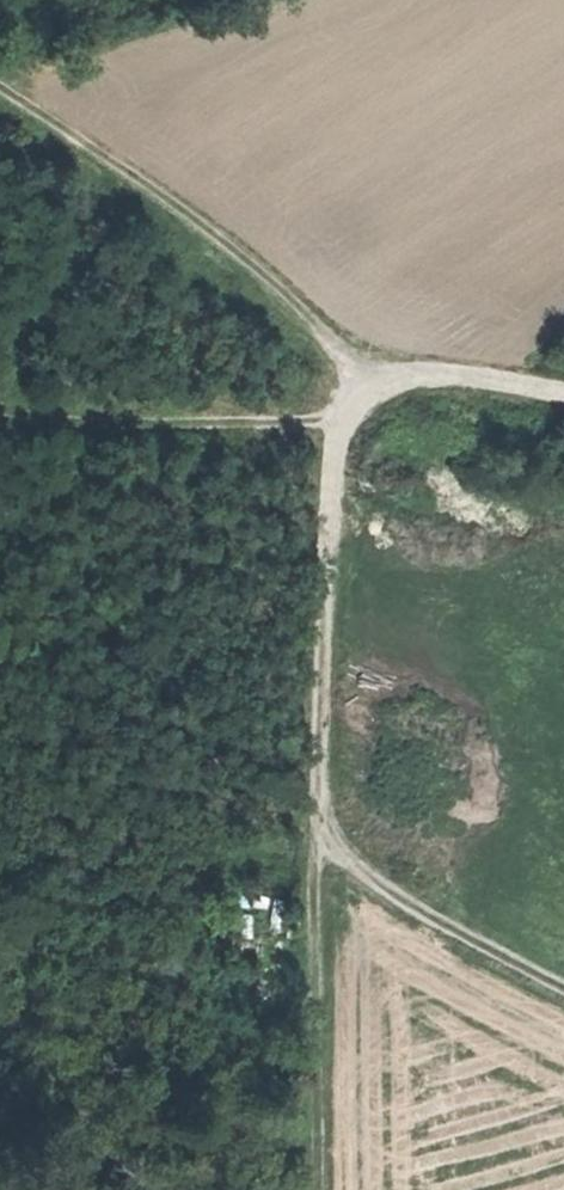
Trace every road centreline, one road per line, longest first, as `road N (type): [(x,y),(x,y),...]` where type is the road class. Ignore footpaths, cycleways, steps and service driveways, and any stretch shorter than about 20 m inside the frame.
road 1 (track): [(369,374),(346,402),(335,456),(322,846)]
road 2 (track): [(369,374),(195,218),(0,85)]
road 3 (track): [(342,421),(119,431),(0,405)]
road 4 (track): [(322,846),(320,1189)]
road 5 (track): [(322,846),(563,986)]
road 6 (track): [(563,391),(420,369),(369,374)]

